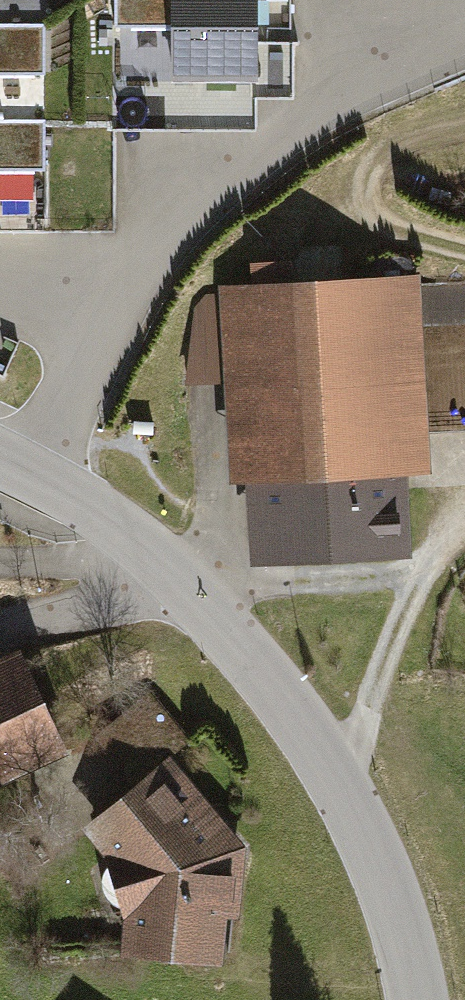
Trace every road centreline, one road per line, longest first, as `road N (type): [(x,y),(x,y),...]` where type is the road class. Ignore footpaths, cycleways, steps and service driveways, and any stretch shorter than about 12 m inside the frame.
road 1 (residential): [(32,477),(112,289),(234,164),(390,66),(464,34)]
road 2 (tertiary): [(419,999),(386,889),(333,772),(294,712),(191,592)]
road 3 (track): [(333,772),(411,584),(464,533)]
road 4 (track): [(411,584),(191,592)]
road 5 (tertiary): [(191,592),(141,544),(32,477)]
road 6 (residential): [(191,592),(0,629)]

